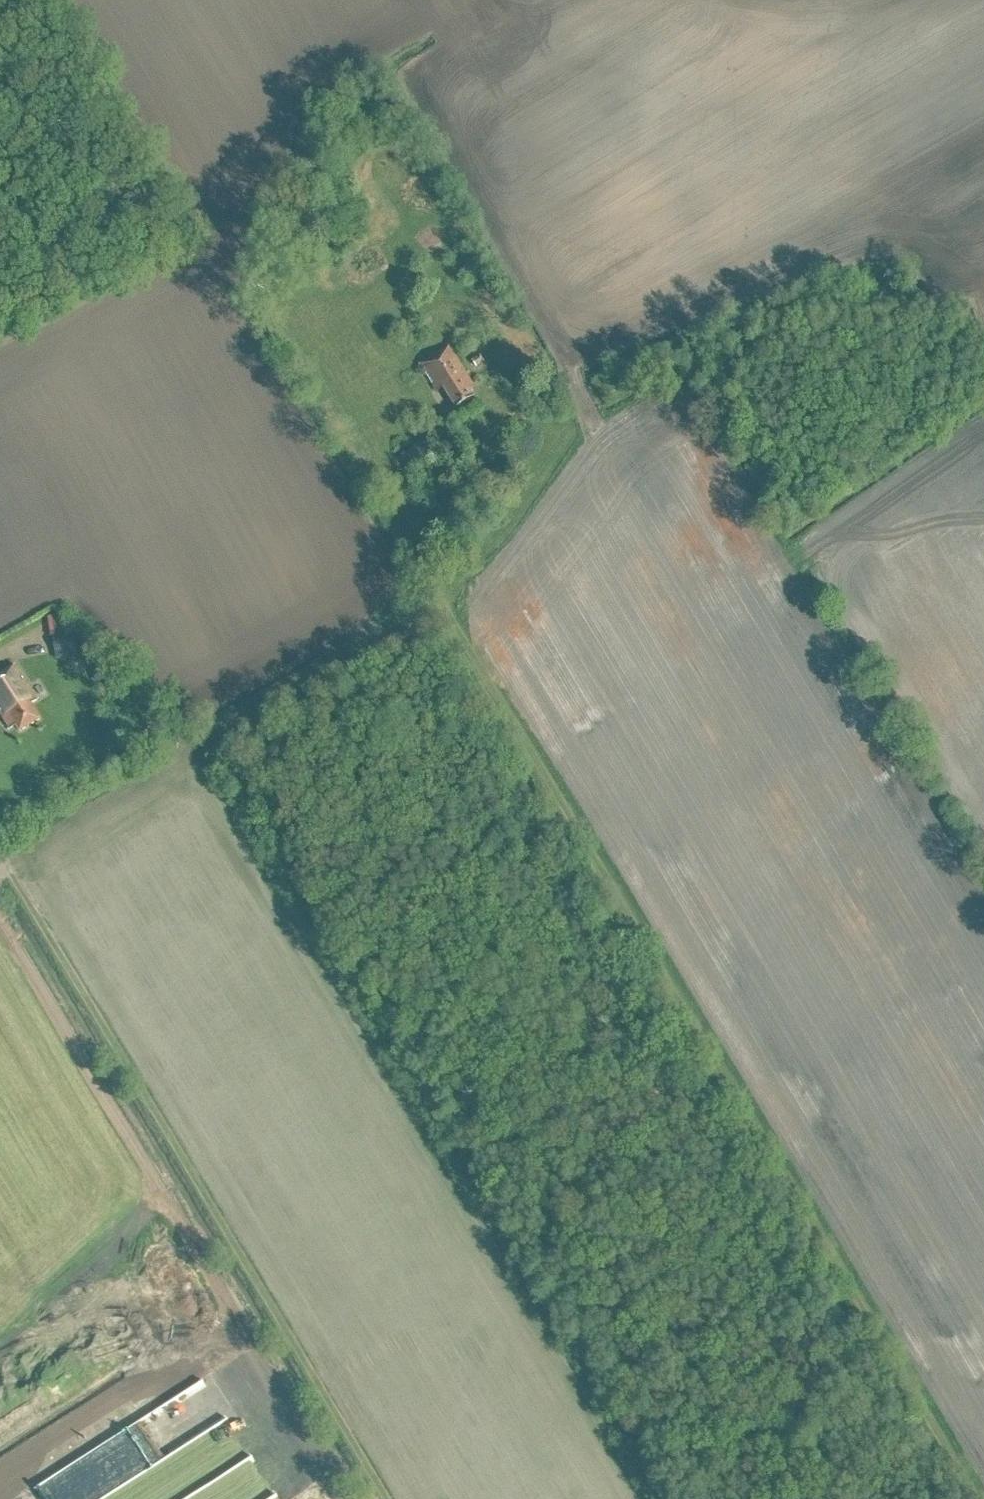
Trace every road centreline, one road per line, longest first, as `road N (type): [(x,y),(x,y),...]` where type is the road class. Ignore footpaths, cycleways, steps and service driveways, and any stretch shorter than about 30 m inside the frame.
road 1 (track): [(436,581),(463,644),(970,1498)]
road 2 (track): [(386,1498),(0,862)]
road 3 (track): [(0,919),(229,1299),(199,1367)]

